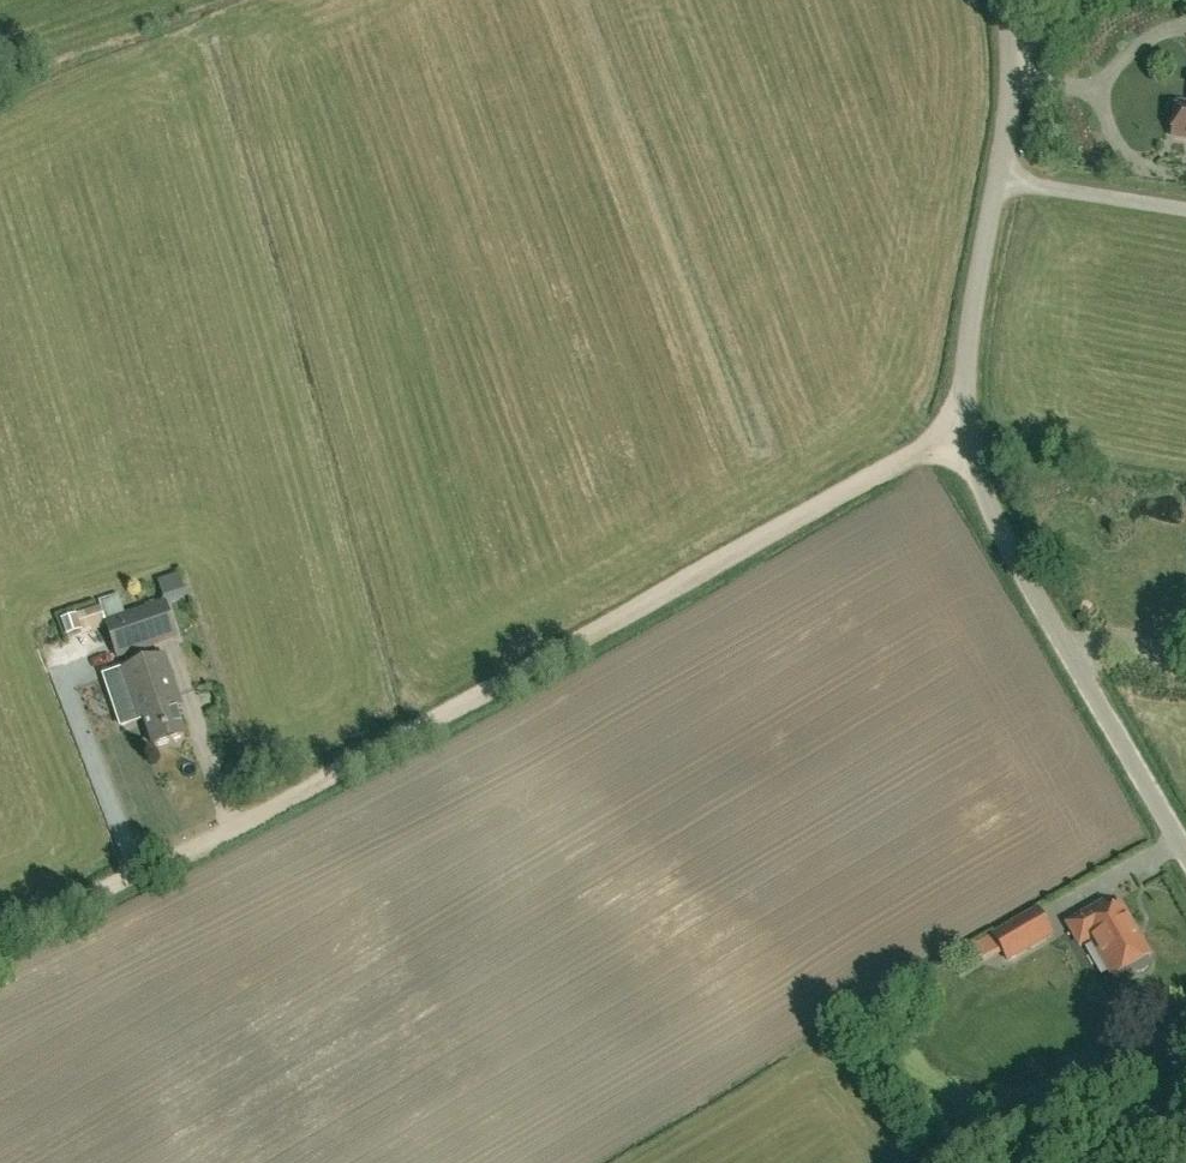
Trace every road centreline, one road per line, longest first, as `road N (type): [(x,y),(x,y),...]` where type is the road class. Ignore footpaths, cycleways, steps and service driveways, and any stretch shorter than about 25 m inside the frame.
road 1 (track): [(0,942),(158,866),(960,431)]
road 2 (unclassified): [(1185,852),(997,525),(960,431),(1012,94),(1003,0)]

